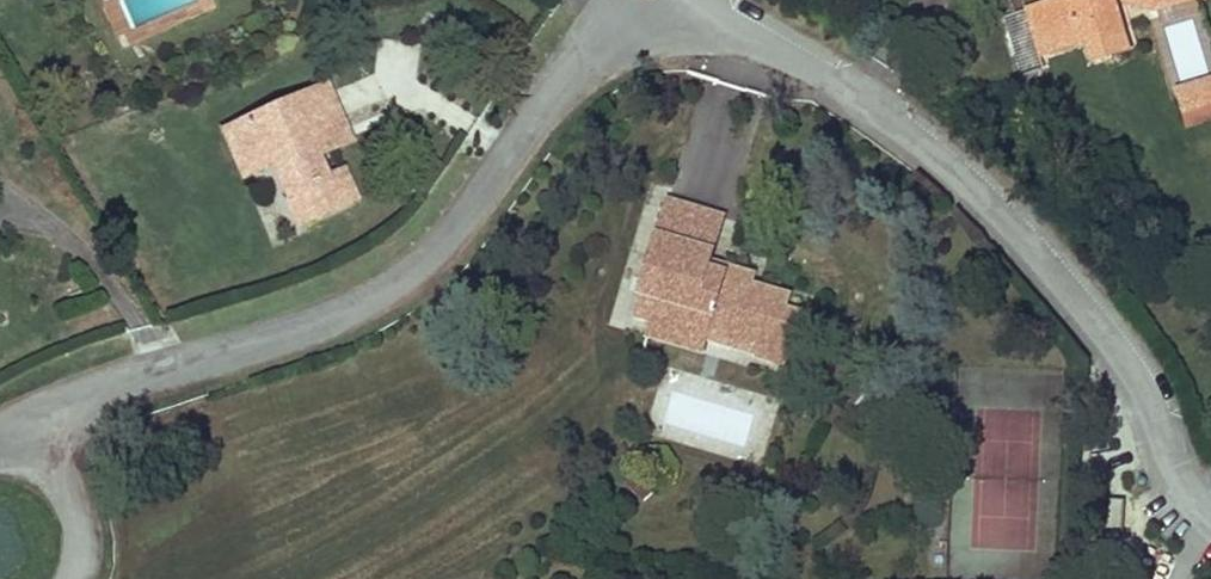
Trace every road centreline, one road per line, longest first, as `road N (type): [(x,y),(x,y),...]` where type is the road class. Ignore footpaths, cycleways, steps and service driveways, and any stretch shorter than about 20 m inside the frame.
road 1 (residential): [(12,467),(54,407),(109,380),(268,329),(412,247),(566,56),(636,26),(772,29),(919,111),(1073,273),(1142,392),(1190,498),(1210,516)]

